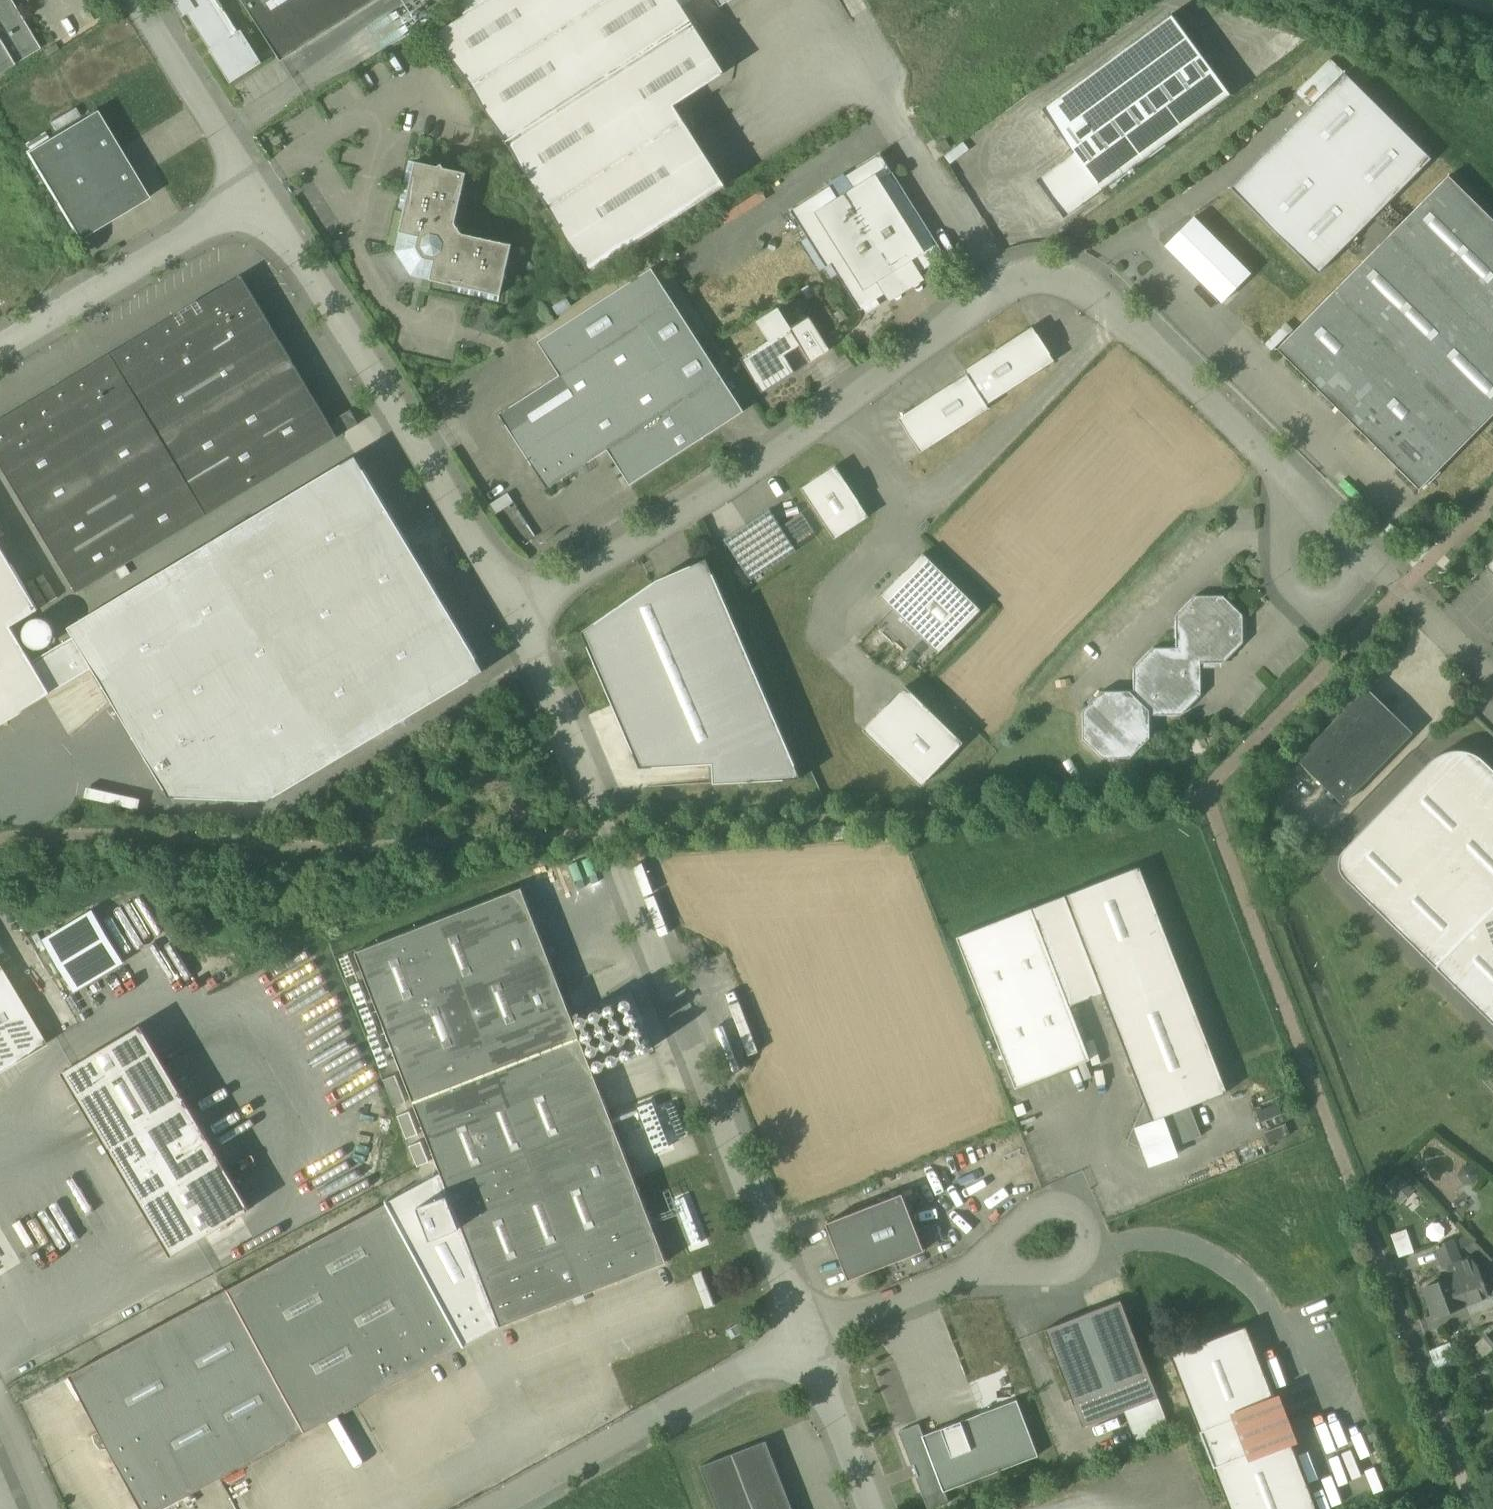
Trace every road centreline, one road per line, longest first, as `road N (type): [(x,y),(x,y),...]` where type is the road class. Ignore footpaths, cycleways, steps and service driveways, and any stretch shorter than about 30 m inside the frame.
road 1 (residential): [(808,1340),(614,828),(515,608)]
road 2 (residential): [(515,608),(264,199)]
road 3 (residential): [(515,608),(840,401)]
road 4 (residential): [(494,1508),(808,1340)]
road 5 (residential): [(840,401),(1007,276),(1050,264),(1110,289),(1130,310)]
road 6 (residential): [(264,199),(0,352)]
road 7 (residential): [(912,519),(1130,310)]
road 8 (residential): [(808,1340),(1053,1244)]
road 9 (residential): [(264,199),(140,0)]
road 10 (residential): [(1130,310),(1289,467)]
road 11 (residential): [(912,519),(832,597),(829,639),(876,688)]
road 12 (unclassified): [(1289,467),(1300,563),(1320,588),(1347,586),(1364,561),(1359,536)]
road 13 (residential): [(1359,536),(1492,673)]
road 14 (residential): [(876,1508),(808,1340)]
road 15 (residential): [(840,401),(912,519)]

